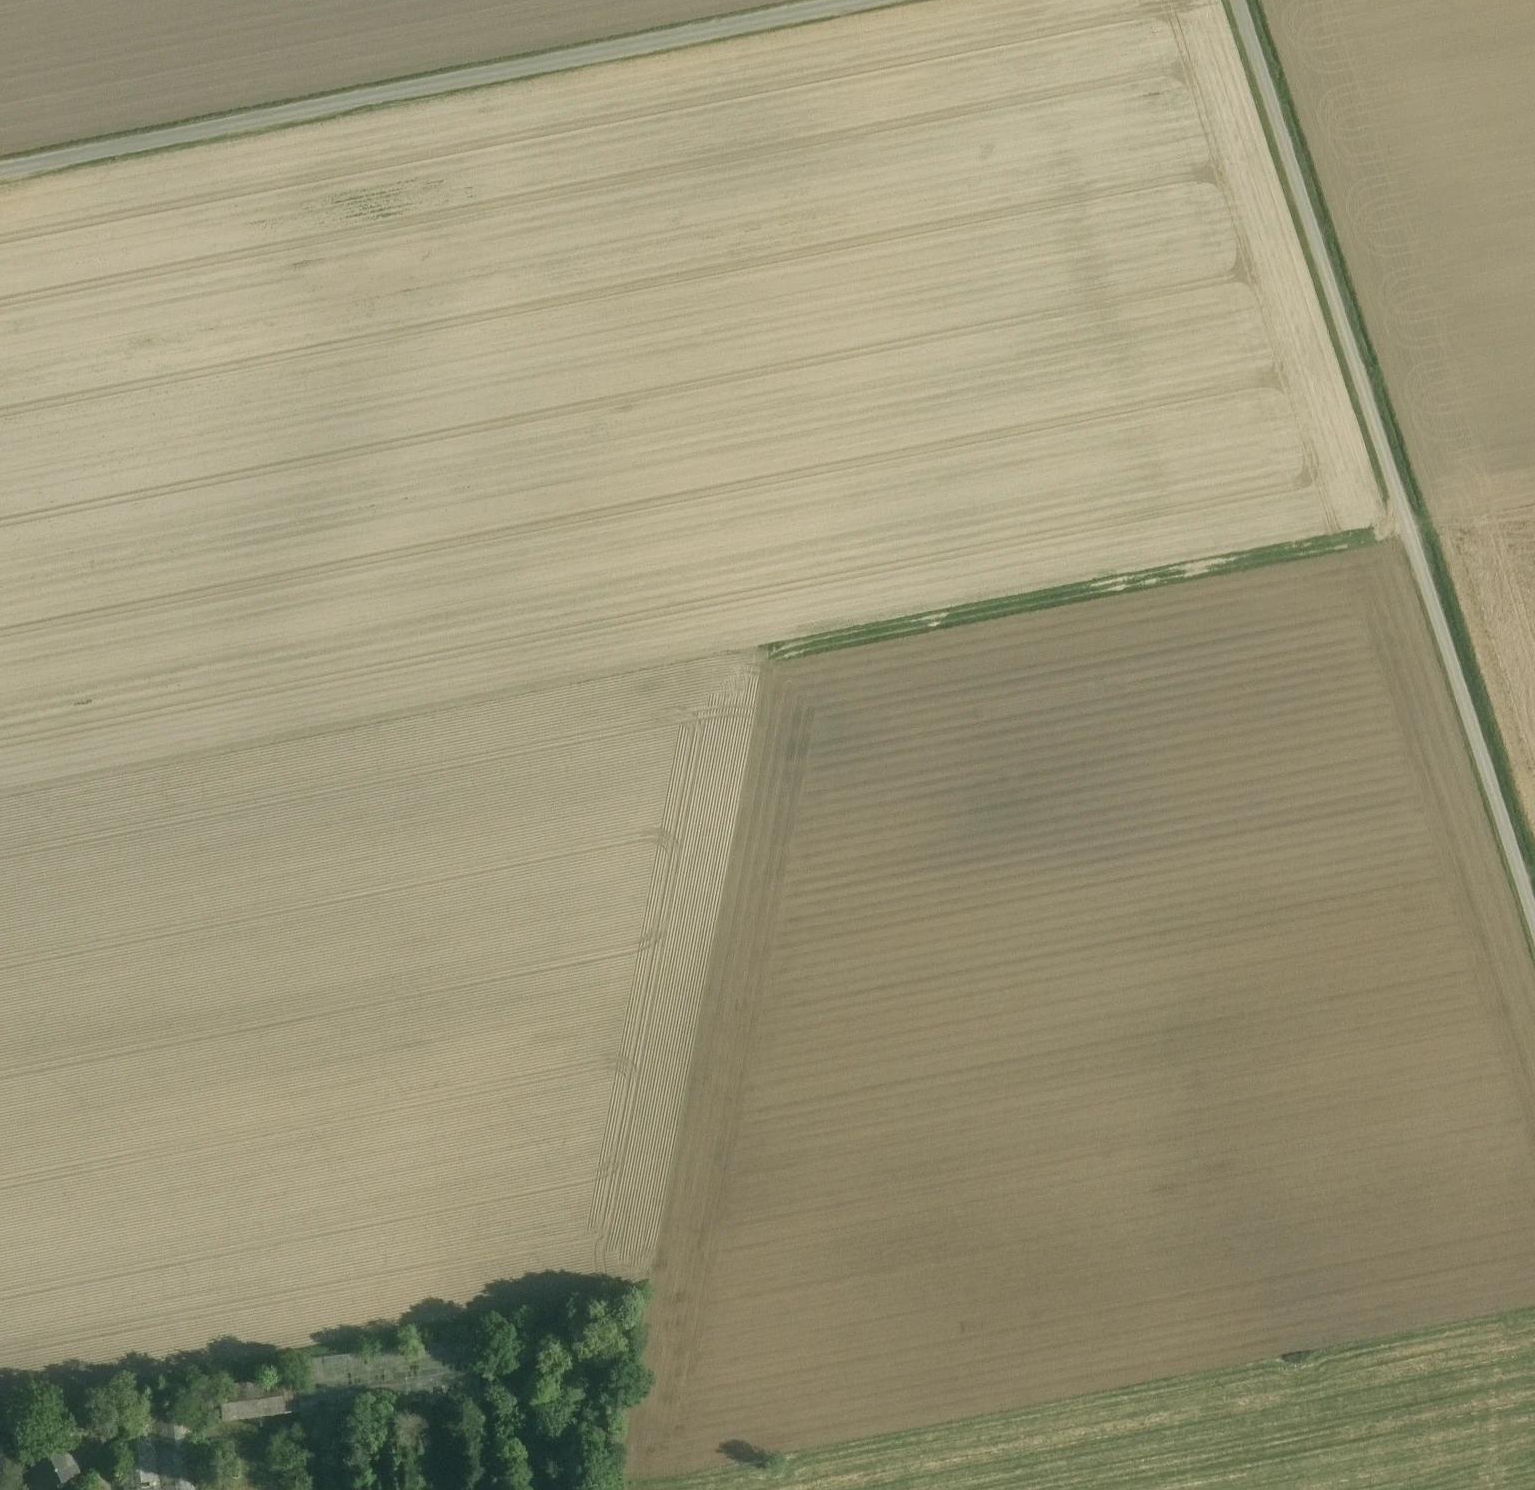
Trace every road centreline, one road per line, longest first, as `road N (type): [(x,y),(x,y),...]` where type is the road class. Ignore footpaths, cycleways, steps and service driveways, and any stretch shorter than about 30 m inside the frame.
road 1 (unclassified): [(1534,920),(1239,0)]
road 2 (unclassified): [(867,0),(0,172)]

